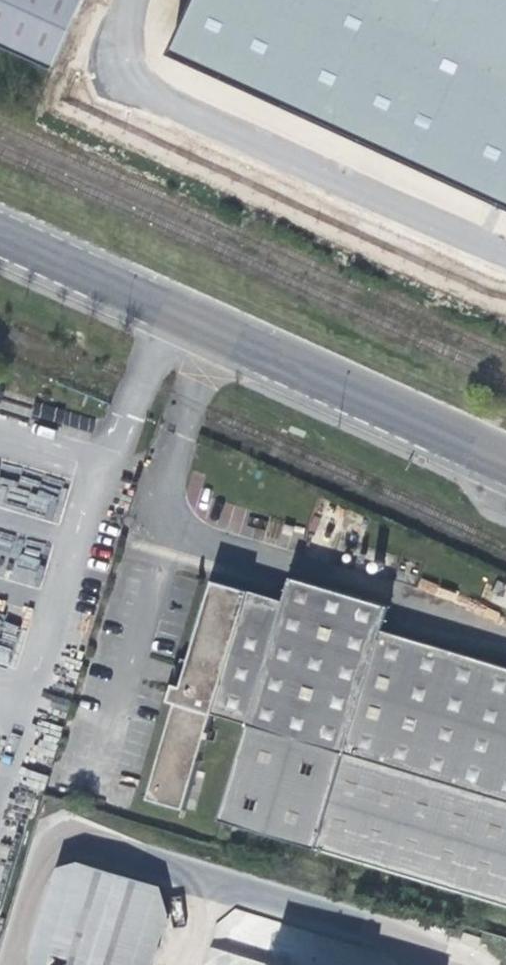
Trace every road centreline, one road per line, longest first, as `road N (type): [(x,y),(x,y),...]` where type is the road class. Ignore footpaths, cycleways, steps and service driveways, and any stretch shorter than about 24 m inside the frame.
road 1 (tertiary): [(0,228),(505,460)]

